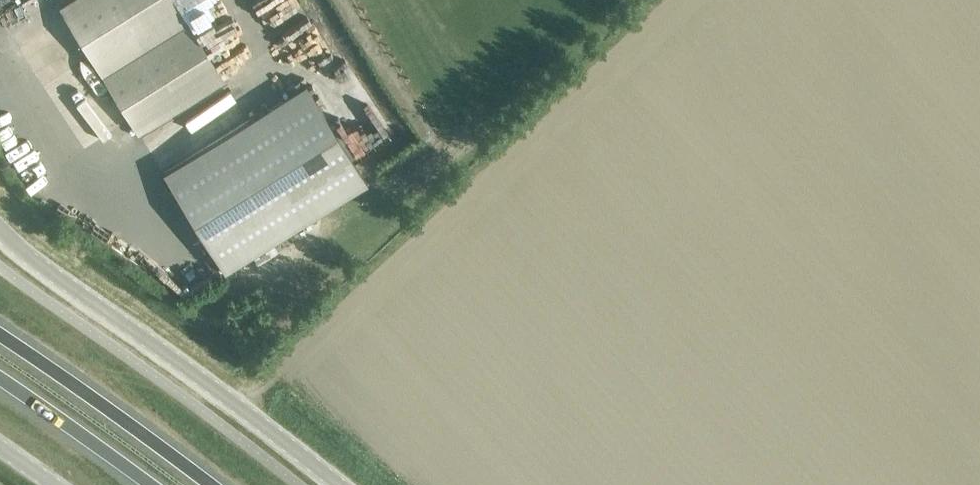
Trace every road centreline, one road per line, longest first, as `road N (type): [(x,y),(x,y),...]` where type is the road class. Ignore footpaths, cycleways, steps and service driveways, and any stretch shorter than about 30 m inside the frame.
road 1 (tertiary): [(0,231),(341,484)]
road 2 (trunk): [(211,484),(0,338)]
road 3 (trunk): [(0,379),(151,484)]

